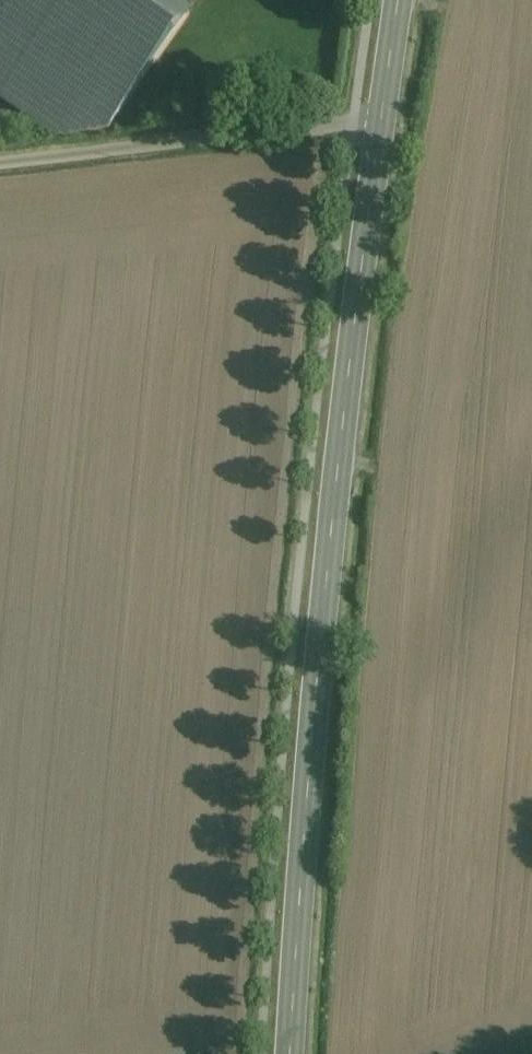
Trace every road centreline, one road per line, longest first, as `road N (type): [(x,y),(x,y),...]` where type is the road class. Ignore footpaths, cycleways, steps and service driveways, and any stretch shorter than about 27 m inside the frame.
road 1 (secondary): [(290,1053),(319,653),(382,117)]
road 2 (unclassified): [(382,117),(0,164)]

